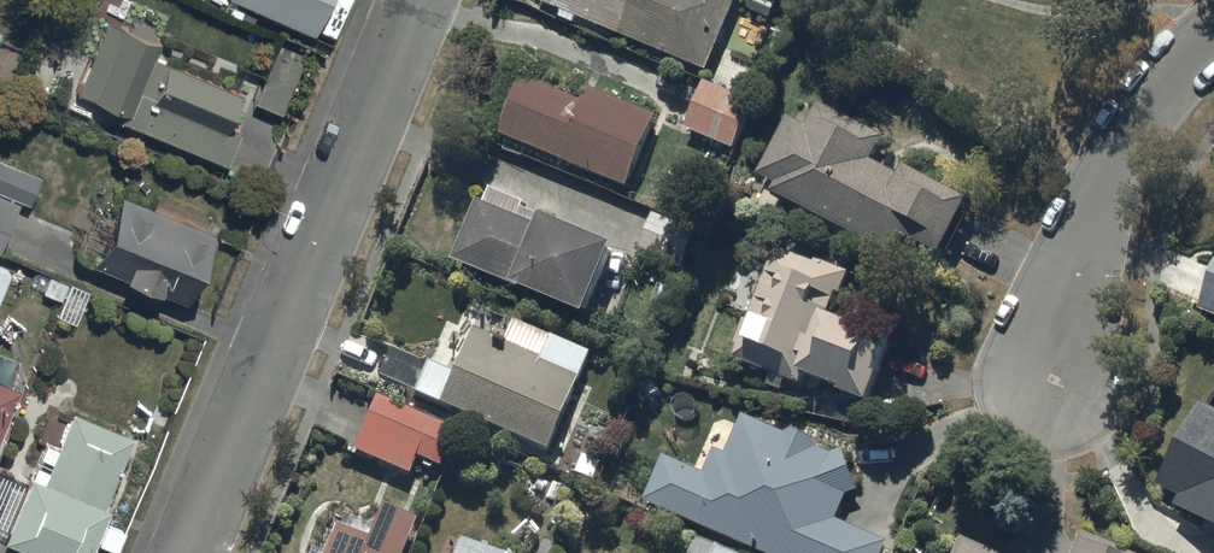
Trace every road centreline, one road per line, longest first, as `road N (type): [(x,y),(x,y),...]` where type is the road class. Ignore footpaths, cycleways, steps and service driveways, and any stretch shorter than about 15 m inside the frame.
road 1 (residential): [(190,552),(415,0)]
road 2 (residential): [(1054,376),(1073,273),(1103,193),(1132,138),(1213,35)]

